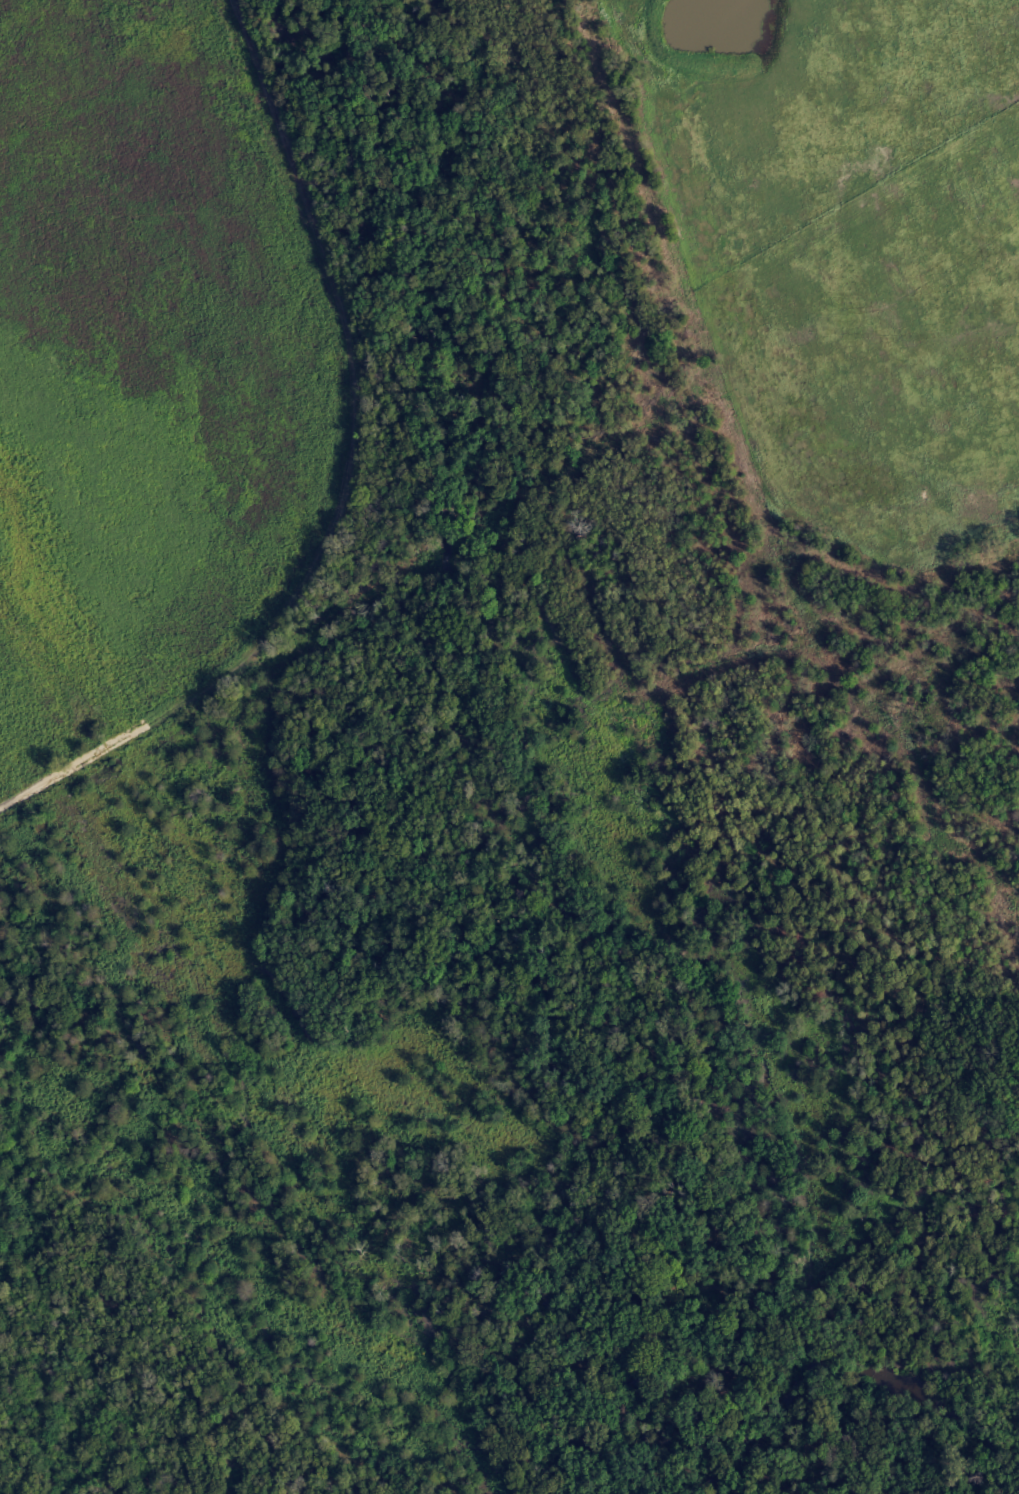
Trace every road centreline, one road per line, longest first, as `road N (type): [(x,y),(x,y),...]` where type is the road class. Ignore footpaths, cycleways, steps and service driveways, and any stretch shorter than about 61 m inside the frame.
road 1 (residential): [(0,804),(216,668),(282,606),(336,511),(354,399),(344,309),(238,0)]

